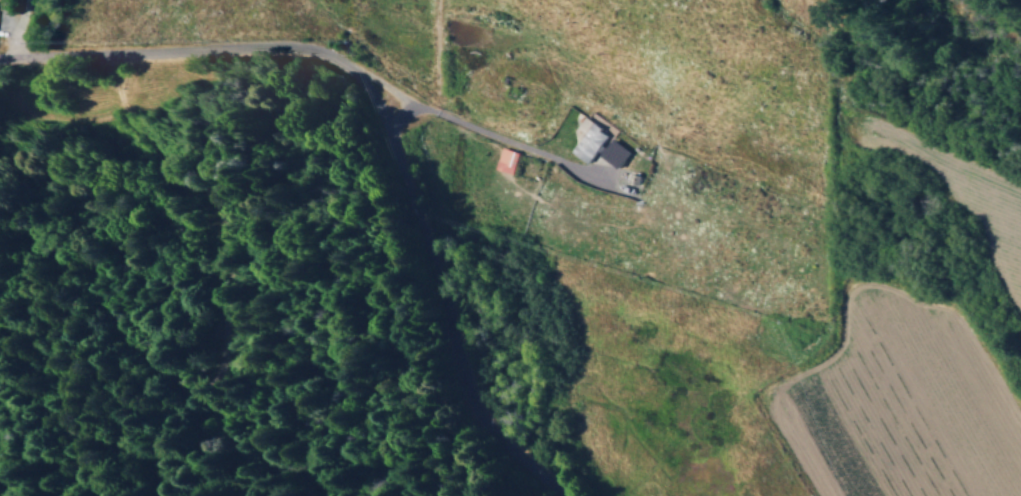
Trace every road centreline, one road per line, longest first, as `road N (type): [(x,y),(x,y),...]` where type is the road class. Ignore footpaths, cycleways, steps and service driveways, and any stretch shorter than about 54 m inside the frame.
road 1 (tertiary): [(0,64),(292,46),(360,67),(388,107),(467,396),(561,495)]

